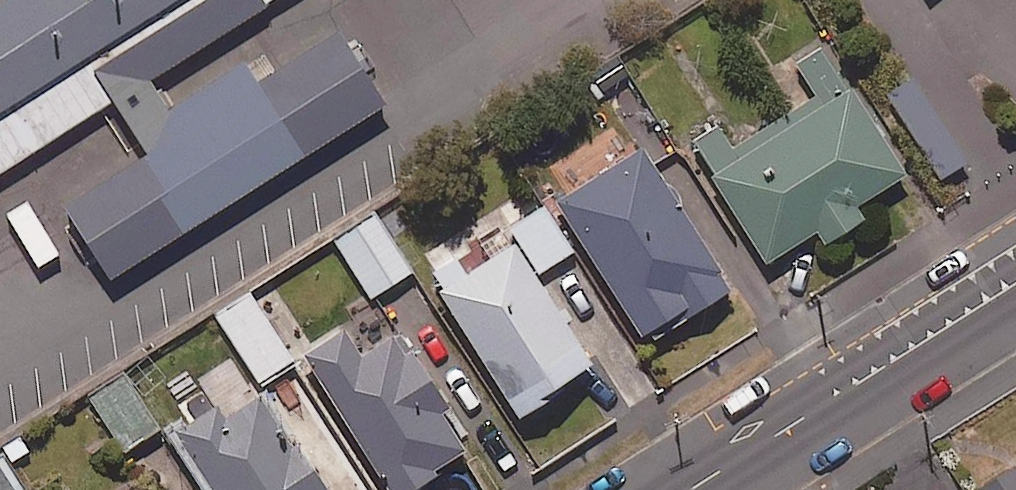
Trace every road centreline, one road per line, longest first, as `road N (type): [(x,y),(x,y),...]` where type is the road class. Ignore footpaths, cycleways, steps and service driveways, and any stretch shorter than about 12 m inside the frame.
road 1 (tertiary): [(1015,282),(686,489)]

